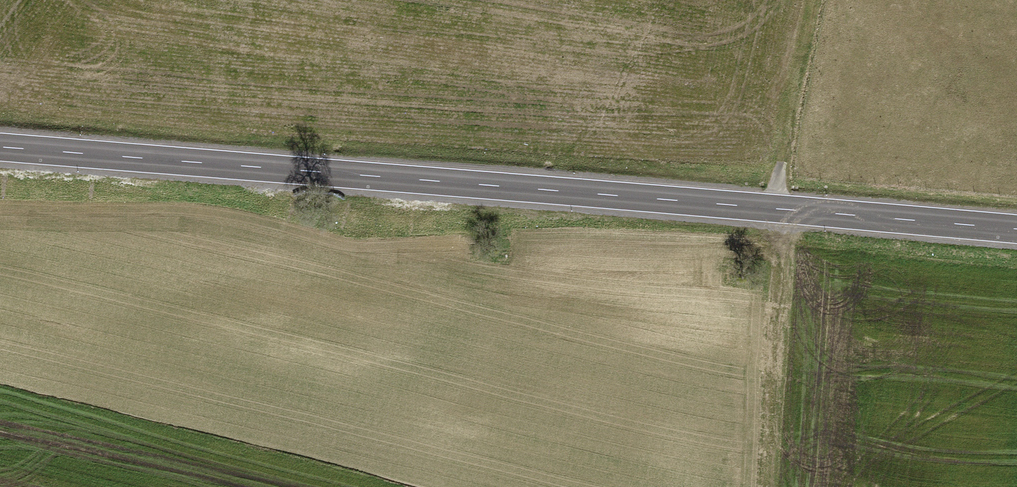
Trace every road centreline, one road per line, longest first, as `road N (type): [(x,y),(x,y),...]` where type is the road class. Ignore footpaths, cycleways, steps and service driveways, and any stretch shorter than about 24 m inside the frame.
road 1 (secondary): [(0,147),(1016,229)]
road 2 (track): [(814,0),(767,231),(601,238),(501,260),(368,245),(214,210),(0,199)]

